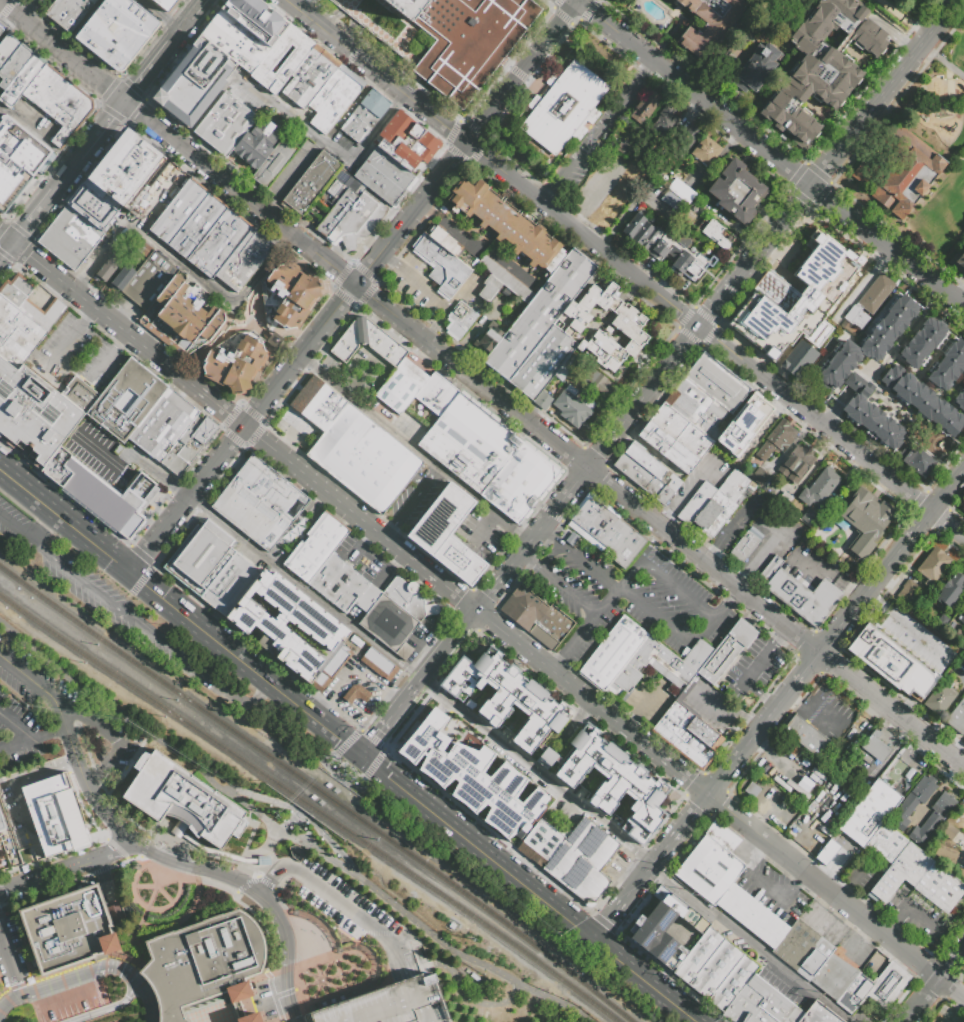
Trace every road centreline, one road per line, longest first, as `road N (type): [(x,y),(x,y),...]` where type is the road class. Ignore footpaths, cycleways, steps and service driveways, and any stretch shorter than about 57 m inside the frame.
road 1 (tertiary): [(11,243),(478,613)]
road 2 (residential): [(123,101),(586,468)]
road 3 (residential): [(244,429),(579,0)]
road 4 (residential): [(586,468),(963,768)]
road 5 (residential): [(57,702),(84,783),(125,838),(166,862),(222,874),(272,908),(286,936),(283,983),(292,1021)]
road 6 (secondary): [(361,757),(700,1021)]
road 7 (secondary): [(52,512),(361,757)]
road 8 (residential): [(699,327),(963,538)]
road 9 (residential): [(573,0),(812,185)]
road 10 (residential): [(467,143),(699,327)]
road 11 (tertiary): [(478,613),(705,794)]
road 12 (residential): [(773,848),(963,998)]
road 13 (tertiary): [(957,0),(812,185)]
road 14 (residential): [(287,0),(467,143)]
road 15 (residential): [(812,185),(963,307)]
road 16 (residential): [(129,572),(244,429)]
road 17 (residential): [(0,3),(123,101)]
road 18 (tertiary): [(617,909),(705,794)]
road 19 (tertiary): [(818,652),(905,541)]
road 20 (residential): [(0,893),(97,858),(125,838)]
road 21 (tertiary): [(586,468),(505,576)]
road 22 (tertiary): [(478,613),(395,718)]
road 23 (tertiary): [(812,185),(731,285)]
road 24 (tertiary): [(699,327),(620,426)]

